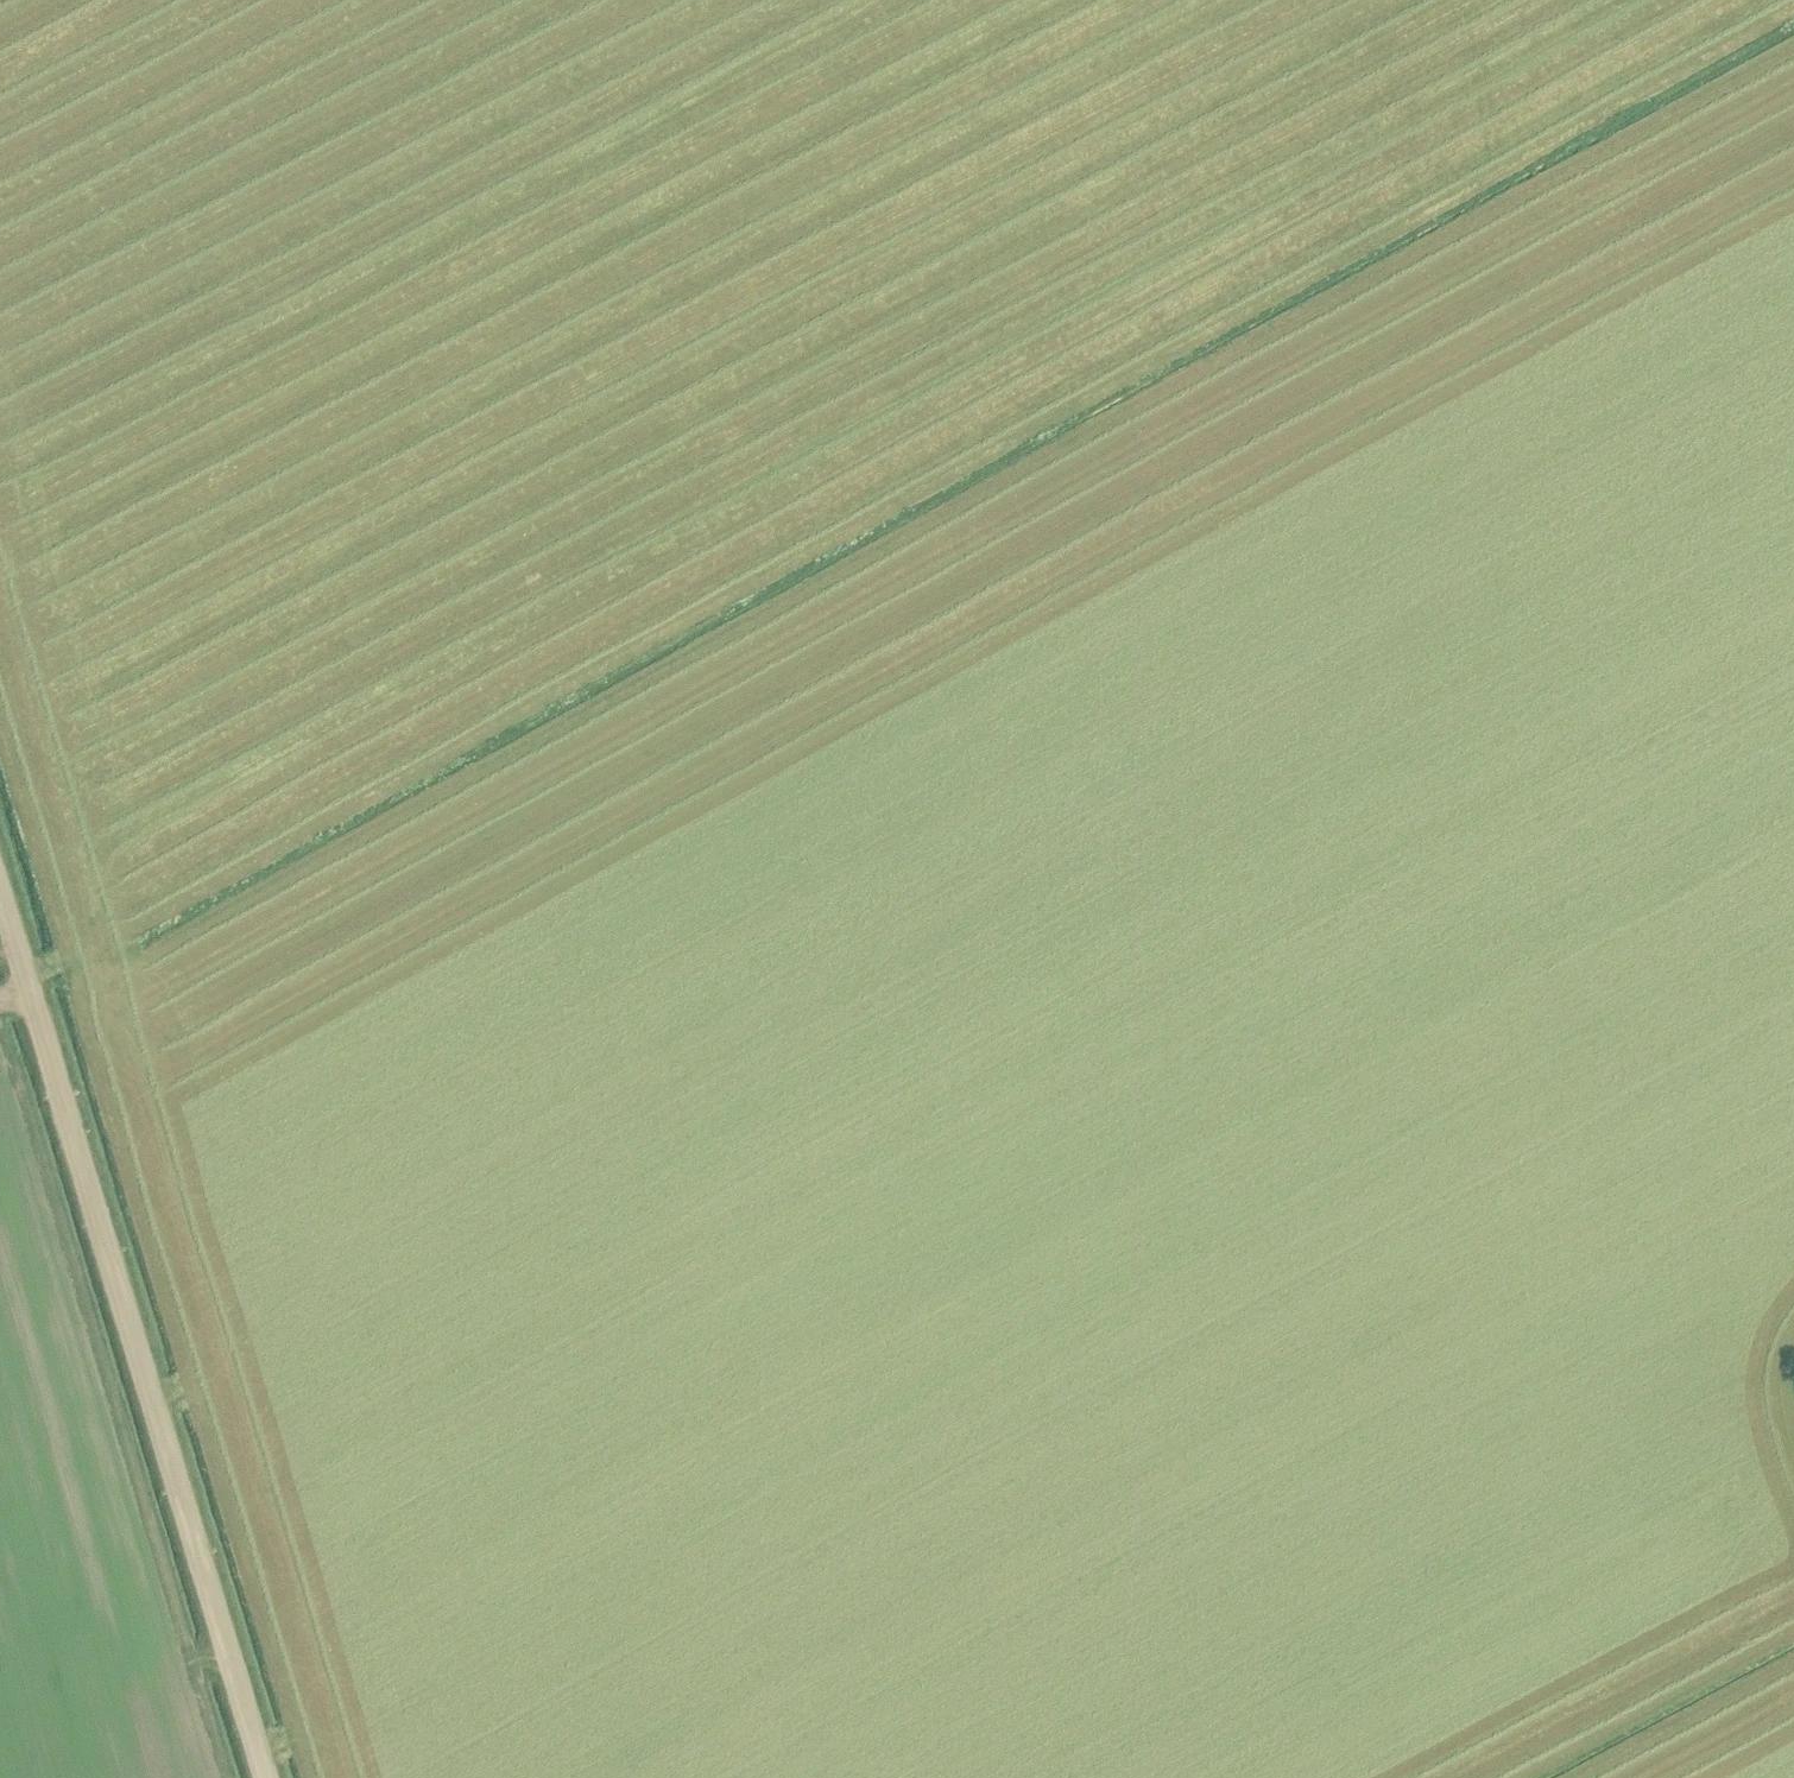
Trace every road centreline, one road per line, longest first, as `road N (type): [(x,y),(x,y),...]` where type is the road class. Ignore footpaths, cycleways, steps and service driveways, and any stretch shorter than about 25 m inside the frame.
road 1 (track): [(0,881),(266,1777)]

